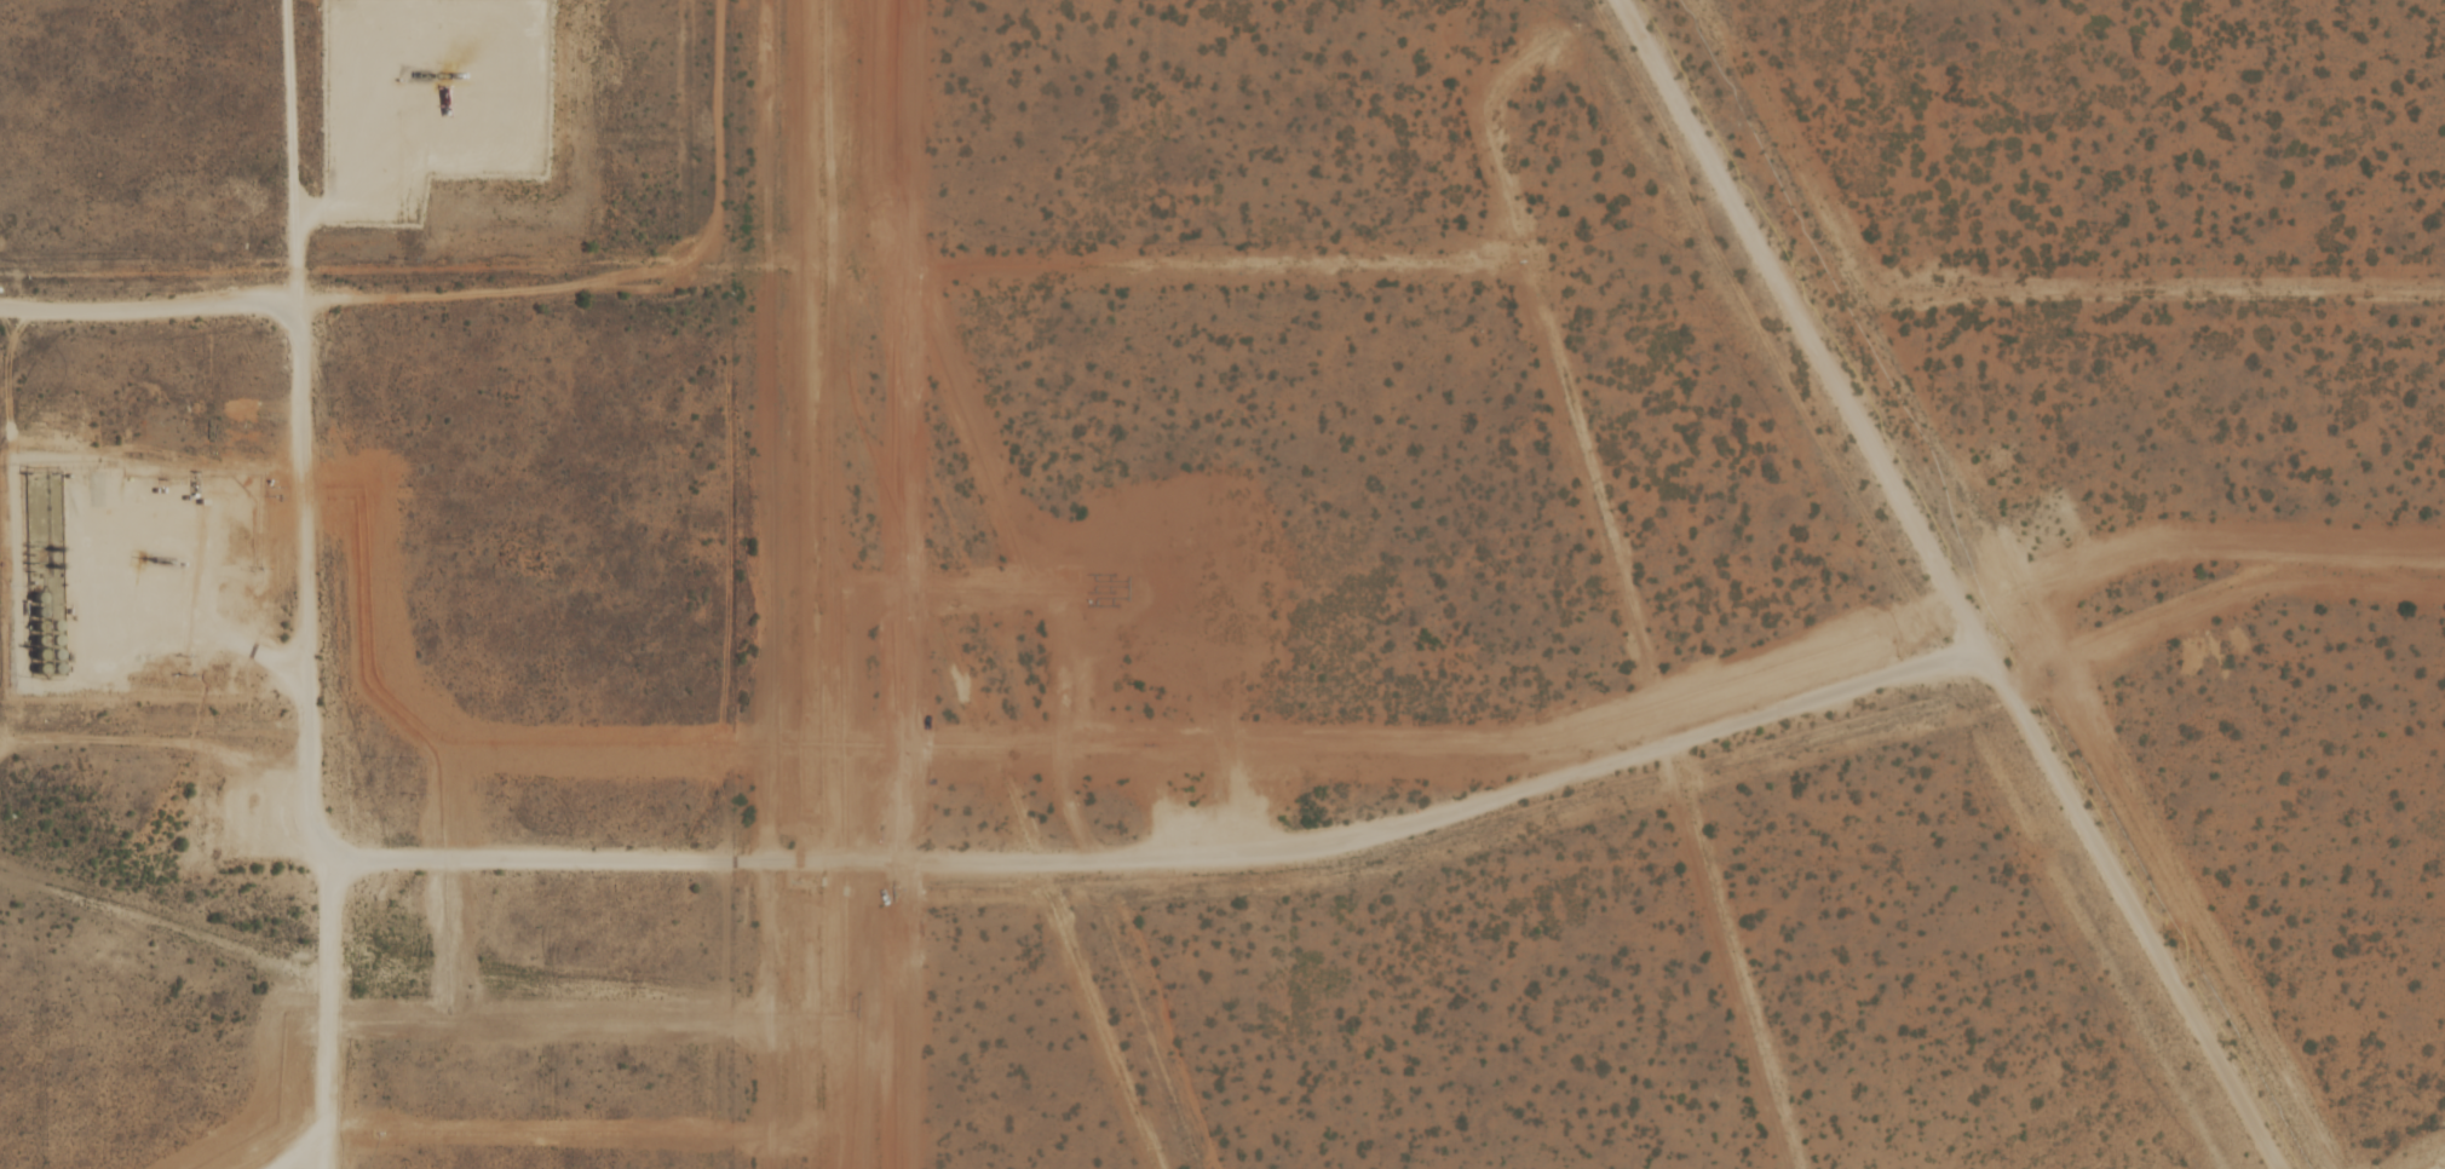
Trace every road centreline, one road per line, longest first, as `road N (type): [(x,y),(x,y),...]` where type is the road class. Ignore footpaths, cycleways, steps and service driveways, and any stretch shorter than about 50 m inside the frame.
road 1 (residential): [(2282,1168),(1620,0)]
road 2 (residential): [(286,0),(315,1168)]
road 3 (residential): [(0,328),(428,318),(714,294),(718,0)]
road 4 (residential): [(1248,830),(1284,853),(1676,741),(1981,637)]

